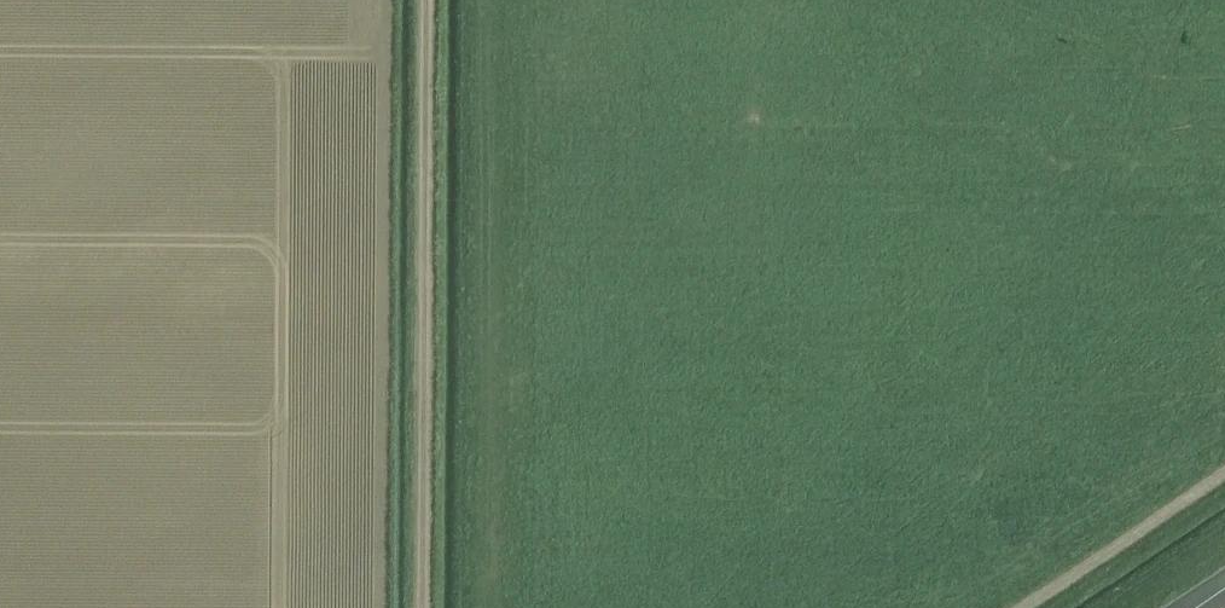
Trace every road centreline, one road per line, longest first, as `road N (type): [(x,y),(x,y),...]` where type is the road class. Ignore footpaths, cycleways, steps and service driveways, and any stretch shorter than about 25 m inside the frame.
road 1 (track): [(428,0),(424,607)]
road 2 (unclassified): [(1021,607),(1224,471)]

